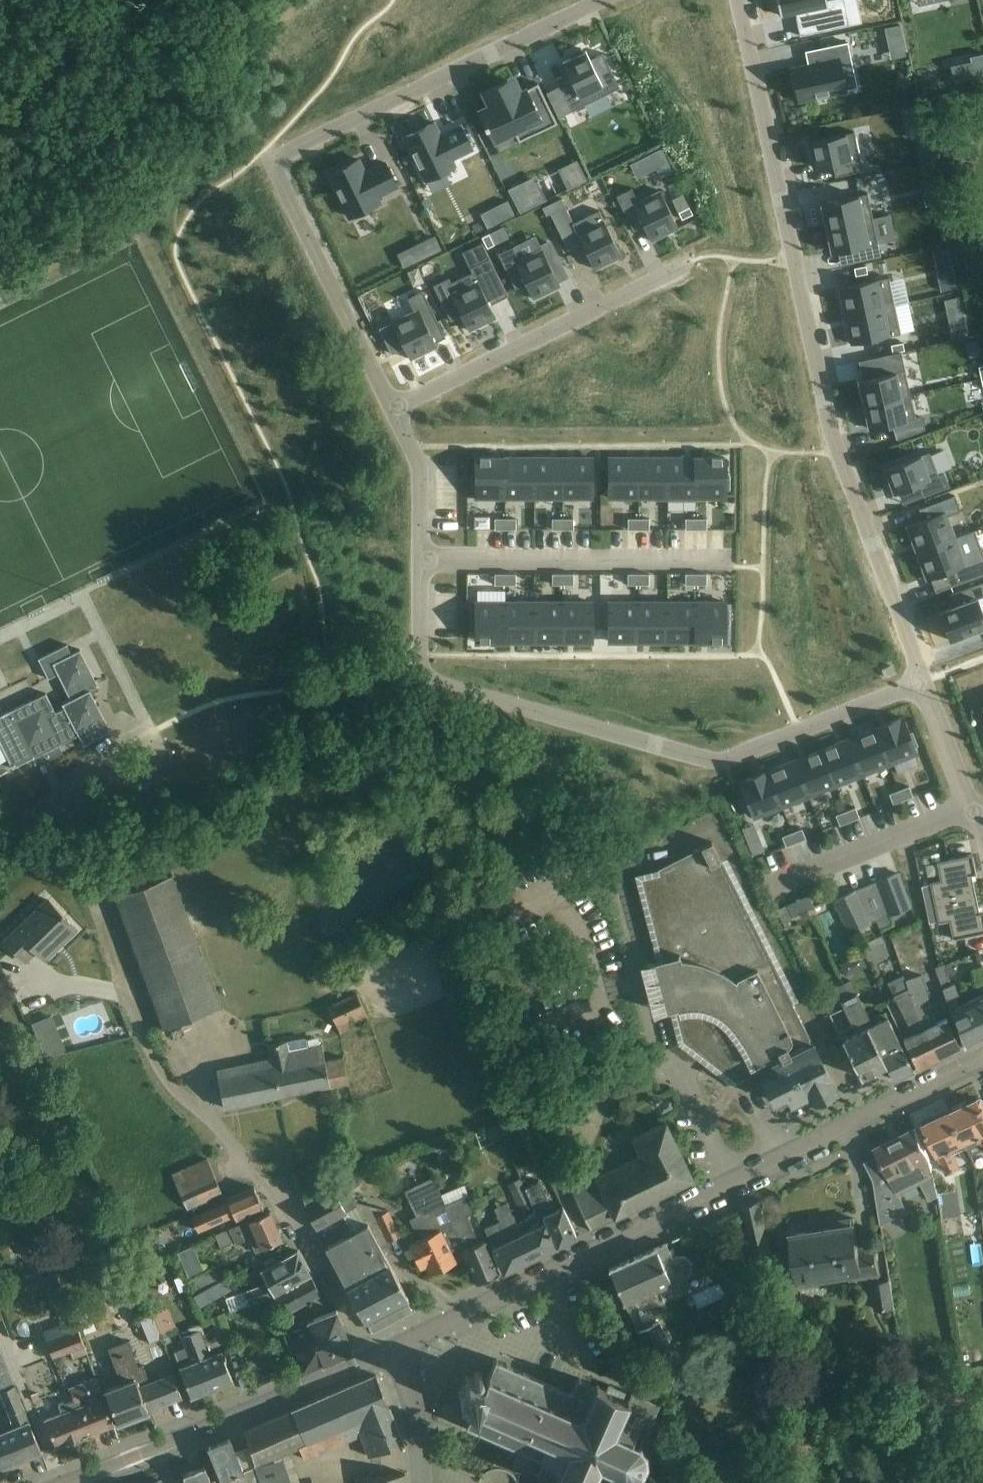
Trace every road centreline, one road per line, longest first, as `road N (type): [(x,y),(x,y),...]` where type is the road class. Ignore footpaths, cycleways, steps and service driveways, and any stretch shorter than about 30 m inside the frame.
road 1 (residential): [(925,681),(834,450),(736,0)]
road 2 (tertiary): [(399,1350),(982,1062)]
road 3 (residential): [(925,681),(715,761),(429,680),(420,653),(420,562)]
road 4 (residential): [(396,413),(281,180),(293,152),(604,0)]
road 5 (residential): [(372,1363),(309,1240),(161,1082),(107,917)]
road 6 (residential): [(695,262),(396,413)]
road 7 (tertiary): [(78,1482),(372,1363)]
road 8 (residential): [(420,562),(731,562)]
road 9 (residential): [(982,832),(925,681)]
road 10 (residential): [(420,562),(419,474),(396,413)]
road 11 (tertiary): [(421,1482),(399,1350)]

